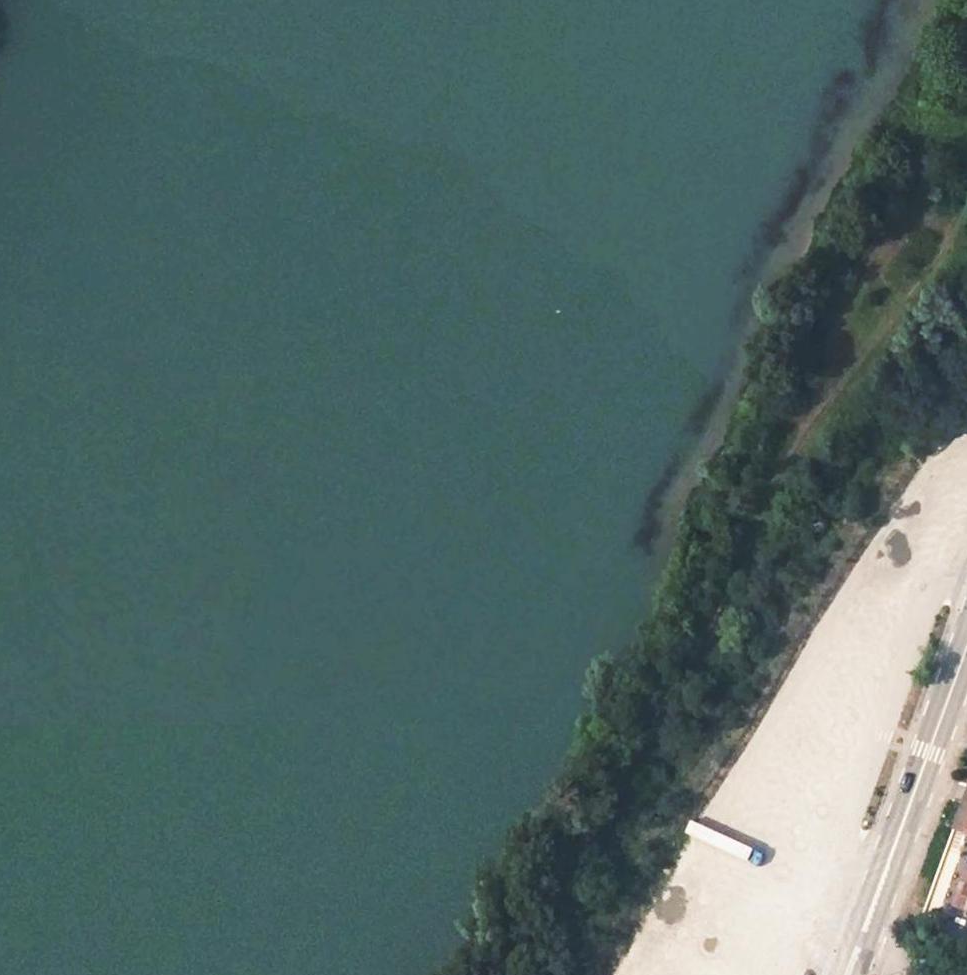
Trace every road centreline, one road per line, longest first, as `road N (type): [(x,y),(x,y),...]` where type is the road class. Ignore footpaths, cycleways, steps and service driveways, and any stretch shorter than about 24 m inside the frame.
road 1 (secondary): [(864,931),(966,646)]

